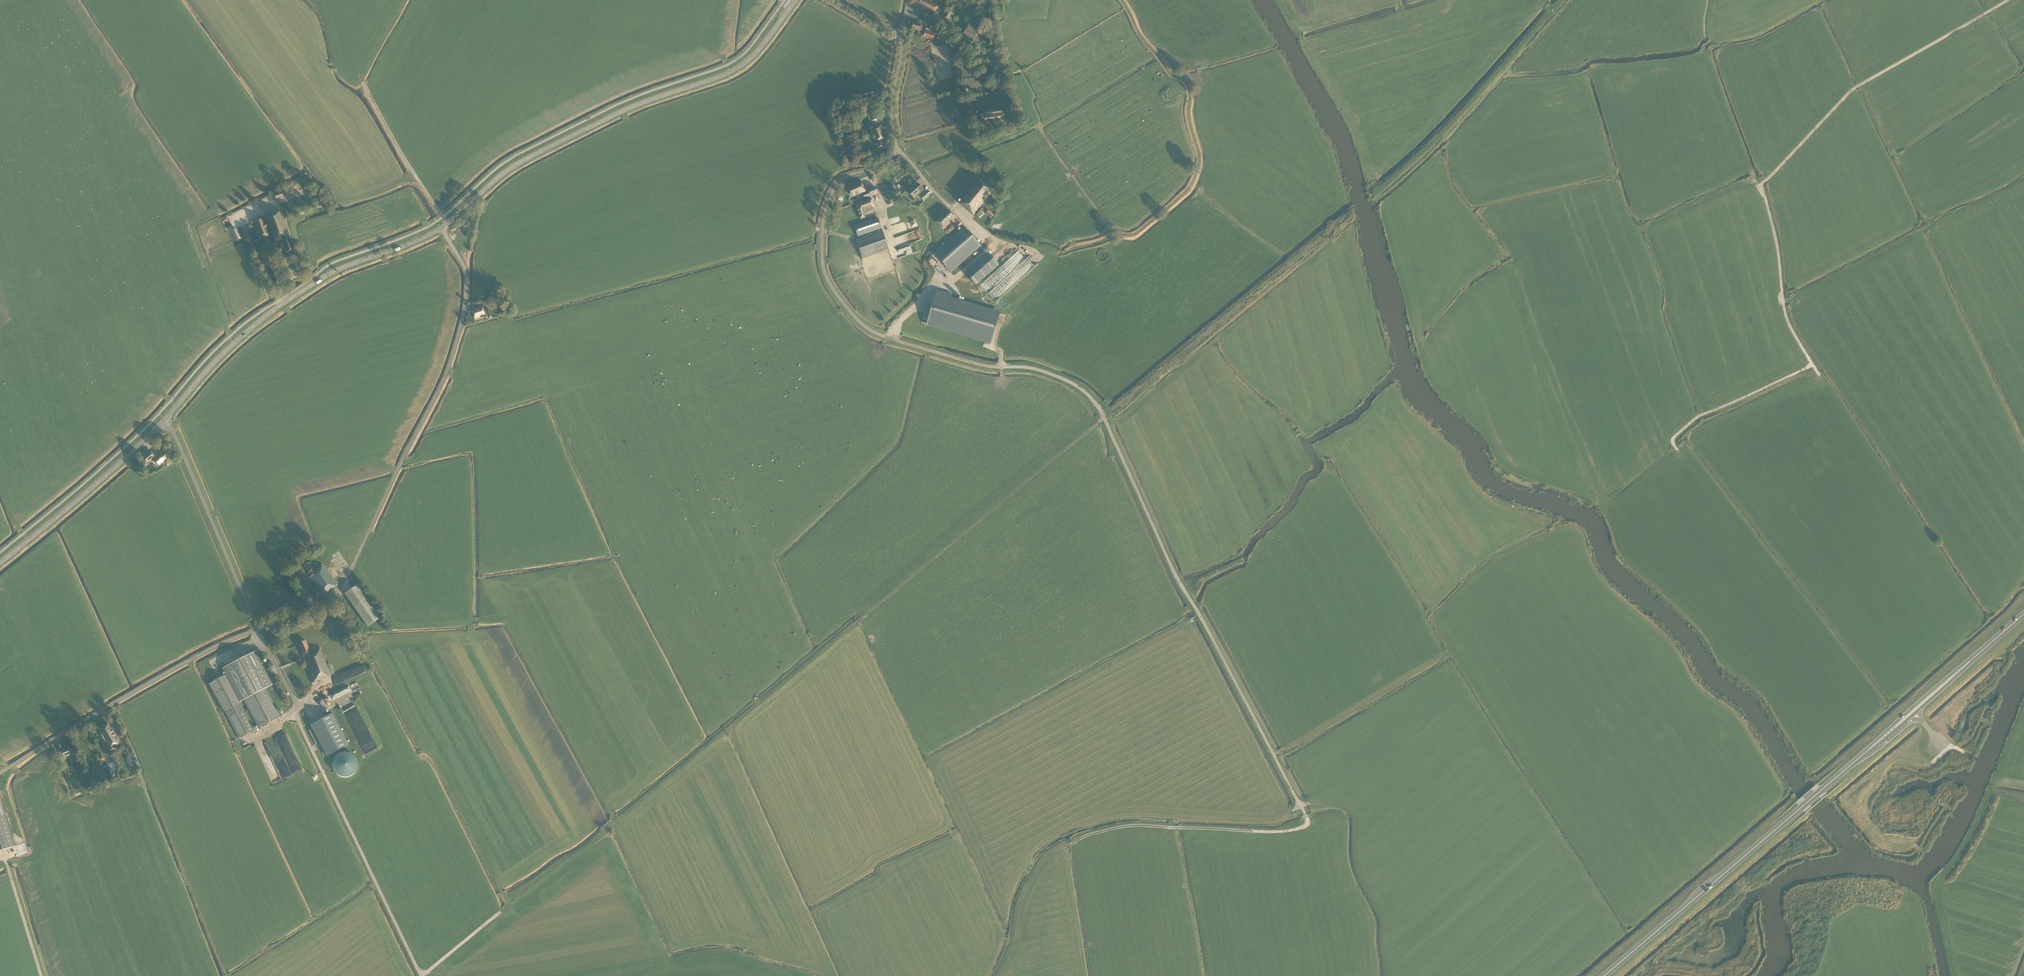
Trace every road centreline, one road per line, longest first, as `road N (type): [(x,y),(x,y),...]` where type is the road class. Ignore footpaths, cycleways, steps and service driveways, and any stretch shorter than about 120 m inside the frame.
road 1 (unclassified): [(1303,810),(1089,396),(1038,370),(976,364),(880,335),(830,284),(822,234),(837,185),(901,151)]
road 2 (unclassified): [(259,631),(346,578),(438,391),(467,278),(442,229)]
road 3 (secondary): [(442,229),(524,161),(741,66),(795,0)]
road 4 (track): [(1121,0),(1147,44),(1189,85),(1198,169),(1185,192),(1134,235),(1041,255)]
road 5 (track): [(419,975),(259,631)]
road 6 (trunk): [(1604,975),(1870,749)]
road 7 (secondary): [(166,420),(268,315),(333,273),(442,229)]
road 8 (unclassified): [(0,773),(203,654),(259,631)]
road 9 (unclassified): [(259,631),(166,420)]
road 10 (secondary): [(0,564),(166,420)]
road 11 (trunk): [(1970,661),(1870,749)]
road 12 (unclassified): [(901,151),(891,106),(901,34)]

